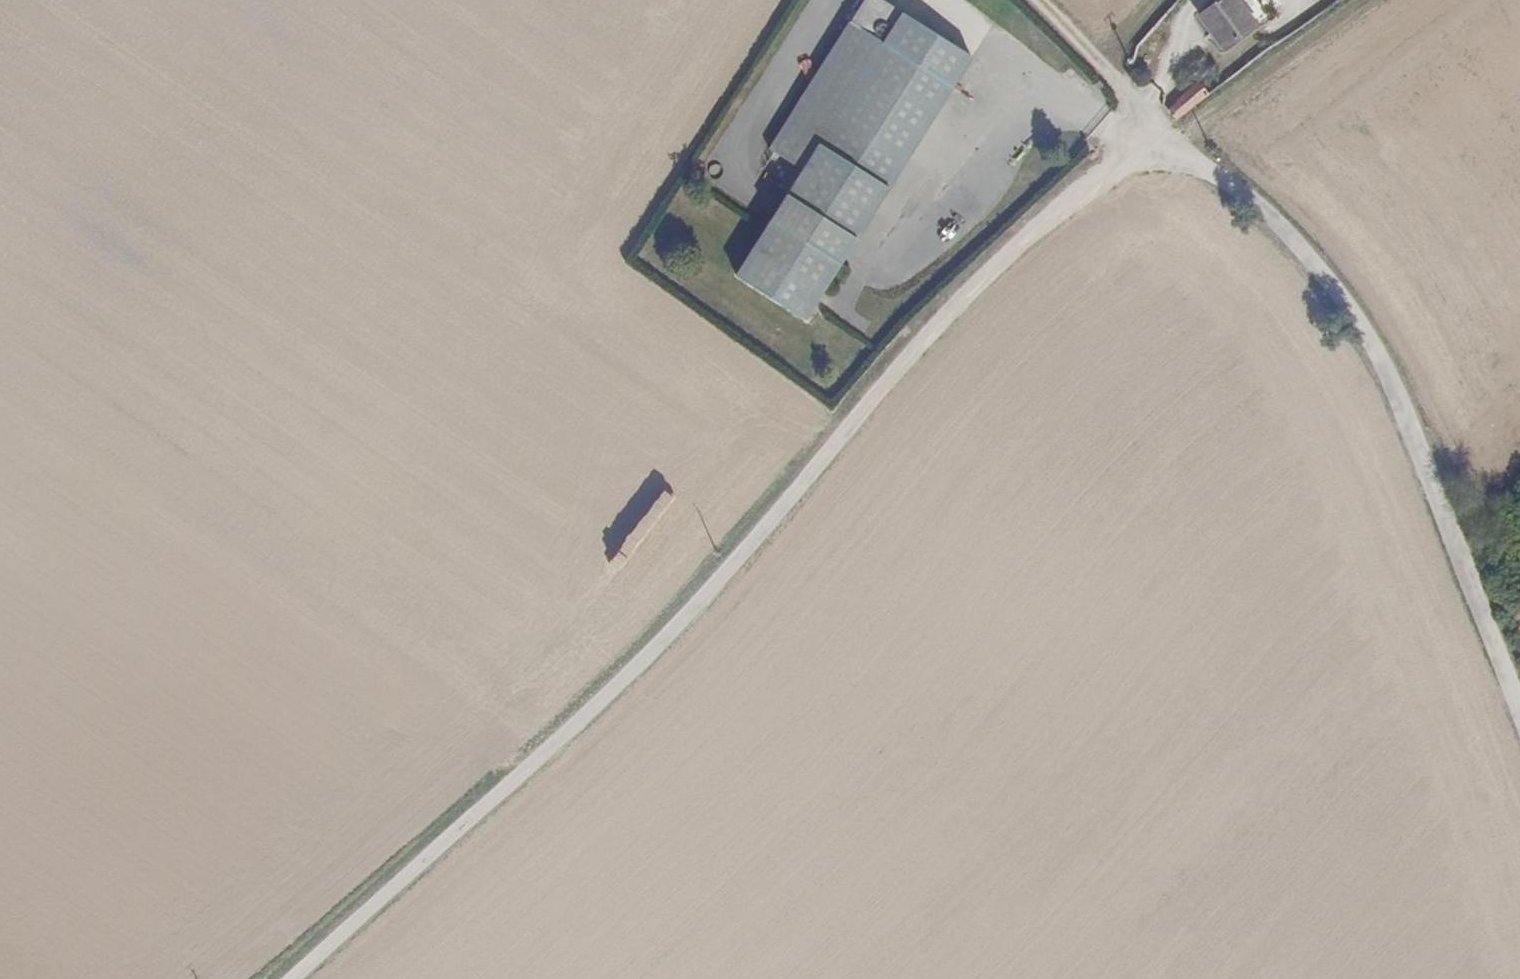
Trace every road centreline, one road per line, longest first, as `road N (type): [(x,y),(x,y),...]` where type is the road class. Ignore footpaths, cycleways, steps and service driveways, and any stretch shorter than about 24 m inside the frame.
road 1 (track): [(1171,139),(1128,154),(1004,258),(527,782),(307,978)]
road 2 (track): [(1519,713),(1375,344),(1265,209),(1171,139)]
road 3 (track): [(1364,0),(1171,139)]

